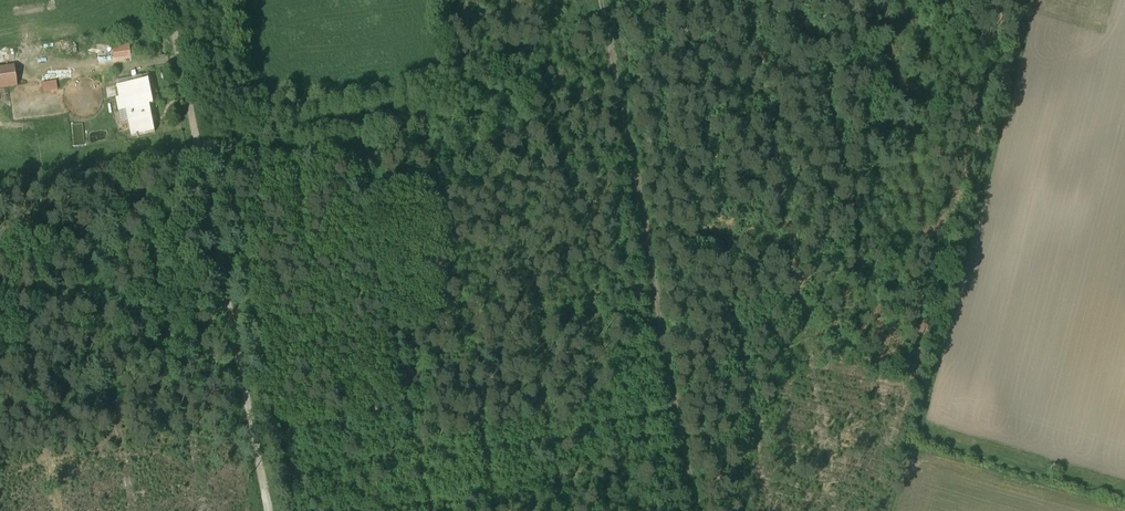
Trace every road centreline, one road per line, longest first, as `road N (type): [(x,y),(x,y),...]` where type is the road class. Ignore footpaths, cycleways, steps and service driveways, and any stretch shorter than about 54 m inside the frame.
road 1 (track): [(600,0),(642,288),(699,510)]
road 2 (track): [(168,0),(268,510)]
road 3 (track): [(180,60),(118,68),(35,64)]

